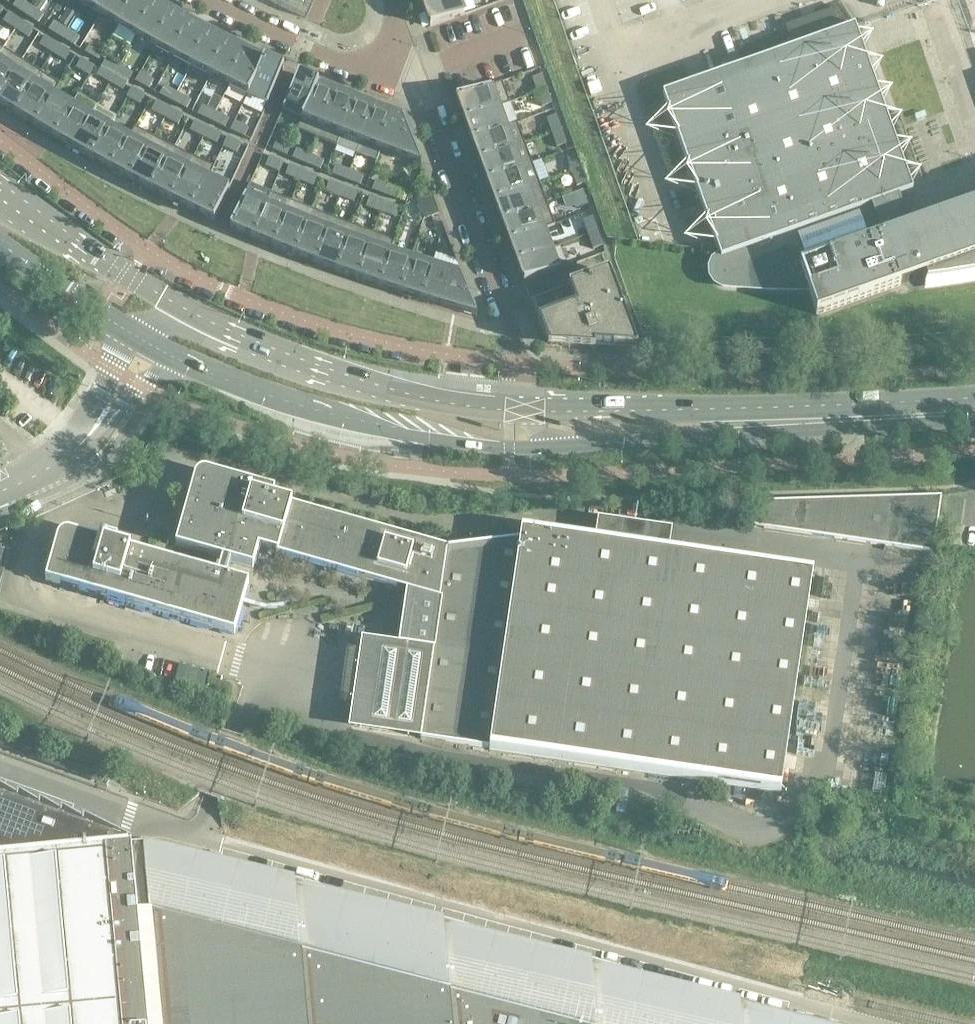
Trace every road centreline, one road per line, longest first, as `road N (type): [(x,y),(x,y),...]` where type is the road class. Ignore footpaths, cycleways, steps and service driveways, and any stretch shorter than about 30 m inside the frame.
road 1 (residential): [(522,364),(380,340),(223,290),(148,252),(0,141)]
road 2 (primary): [(974,396),(524,411)]
road 3 (primary): [(552,447),(974,422)]
road 4 (primary): [(193,366),(296,405),(426,438),(552,447)]
road 5 (primary): [(265,347),(144,286),(0,183)]
road 6 (residential): [(522,364),(436,100)]
road 7 (primary): [(524,411),(430,400),(265,347)]
road 8 (residential): [(214,0),(436,100)]
road 9 (primary): [(0,245),(134,335)]
road 10 (unclassified): [(75,448),(98,437),(134,381),(160,368),(193,366)]
road 11 (primary): [(265,347),(234,354),(154,320),(134,335)]
road 12 (unclassified): [(134,335),(79,426),(75,448)]

